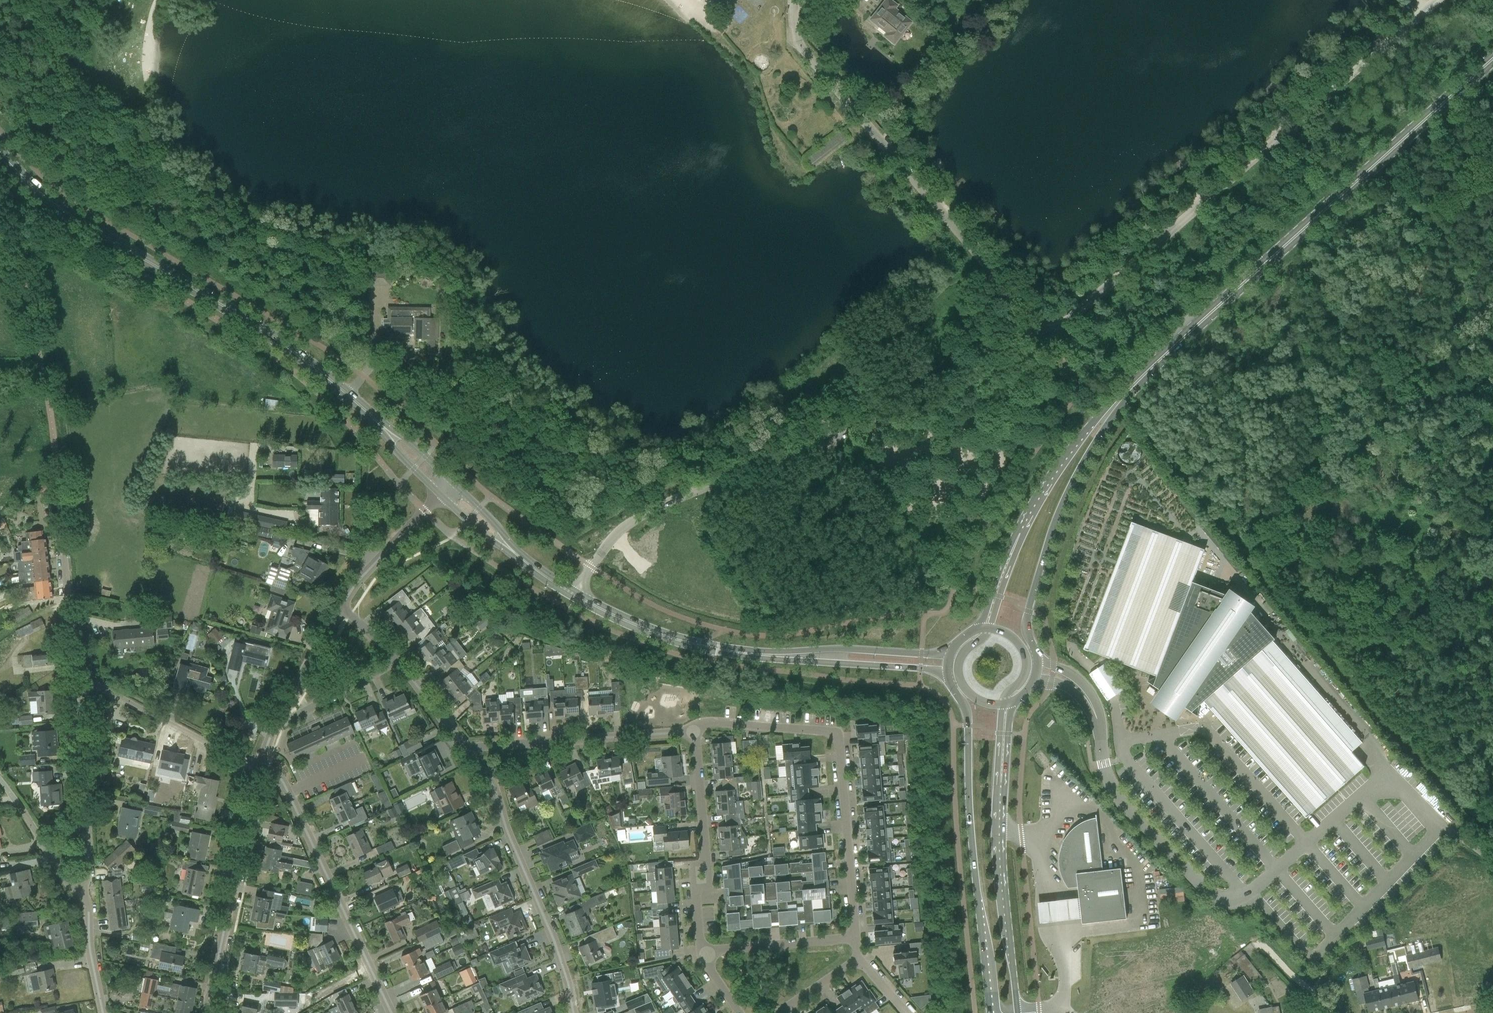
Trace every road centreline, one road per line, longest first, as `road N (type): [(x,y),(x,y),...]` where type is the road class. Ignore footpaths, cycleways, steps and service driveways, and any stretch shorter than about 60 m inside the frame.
road 1 (unclassified): [(575,594),(630,521),(944,396),(1045,338)]
road 2 (unclassified): [(1045,338),(1438,0)]
road 3 (secondary): [(1124,395),(1492,58)]
road 4 (tertiary): [(384,429),(281,344),(41,195),(0,151)]
road 5 (unclassified): [(794,0),(795,35),(806,52),(1045,338)]
road 6 (residential): [(855,937),(836,733),(709,723),(690,729)]
road 7 (secondary): [(948,675),(967,713),(989,1012)]
road 8 (secondary): [(1037,660),(1026,626),(1058,515),(1124,395)]
road 9 (residential): [(391,1012),(284,784),(260,767)]
road 10 (residential): [(260,767),(207,1012)]
road 11 (residential): [(573,1012),(553,939),(487,778)]
road 12 (tertiary): [(803,655),(671,639),(575,594)]
road 13 (residential): [(706,955),(698,889),(707,871),(690,729)]
road 14 (secondary): [(1017,1012),(1000,788)]
road 15 (residential): [(80,891),(88,869),(75,682)]
road 16 (residential): [(260,767),(75,682)]
road 17 (residential): [(75,682),(59,510)]
road 18 (secondary): [(1124,395),(1076,442),(1023,526)]
road 19 (residential): [(706,955),(855,937)]
road 20 (tertiary): [(952,650),(803,655)]
road 21 (residential): [(439,496),(340,607)]
road 22 (tertiary): [(803,655),(948,675)]
road 23 (residential): [(275,725),(398,661)]
road 24 (unclassified): [(80,891),(64,880),(0,780)]
road 25 (residential): [(690,729),(554,743)]
road 26 (residential): [(340,607),(275,725)]
road 27 (residential): [(102,1012),(80,891)]

